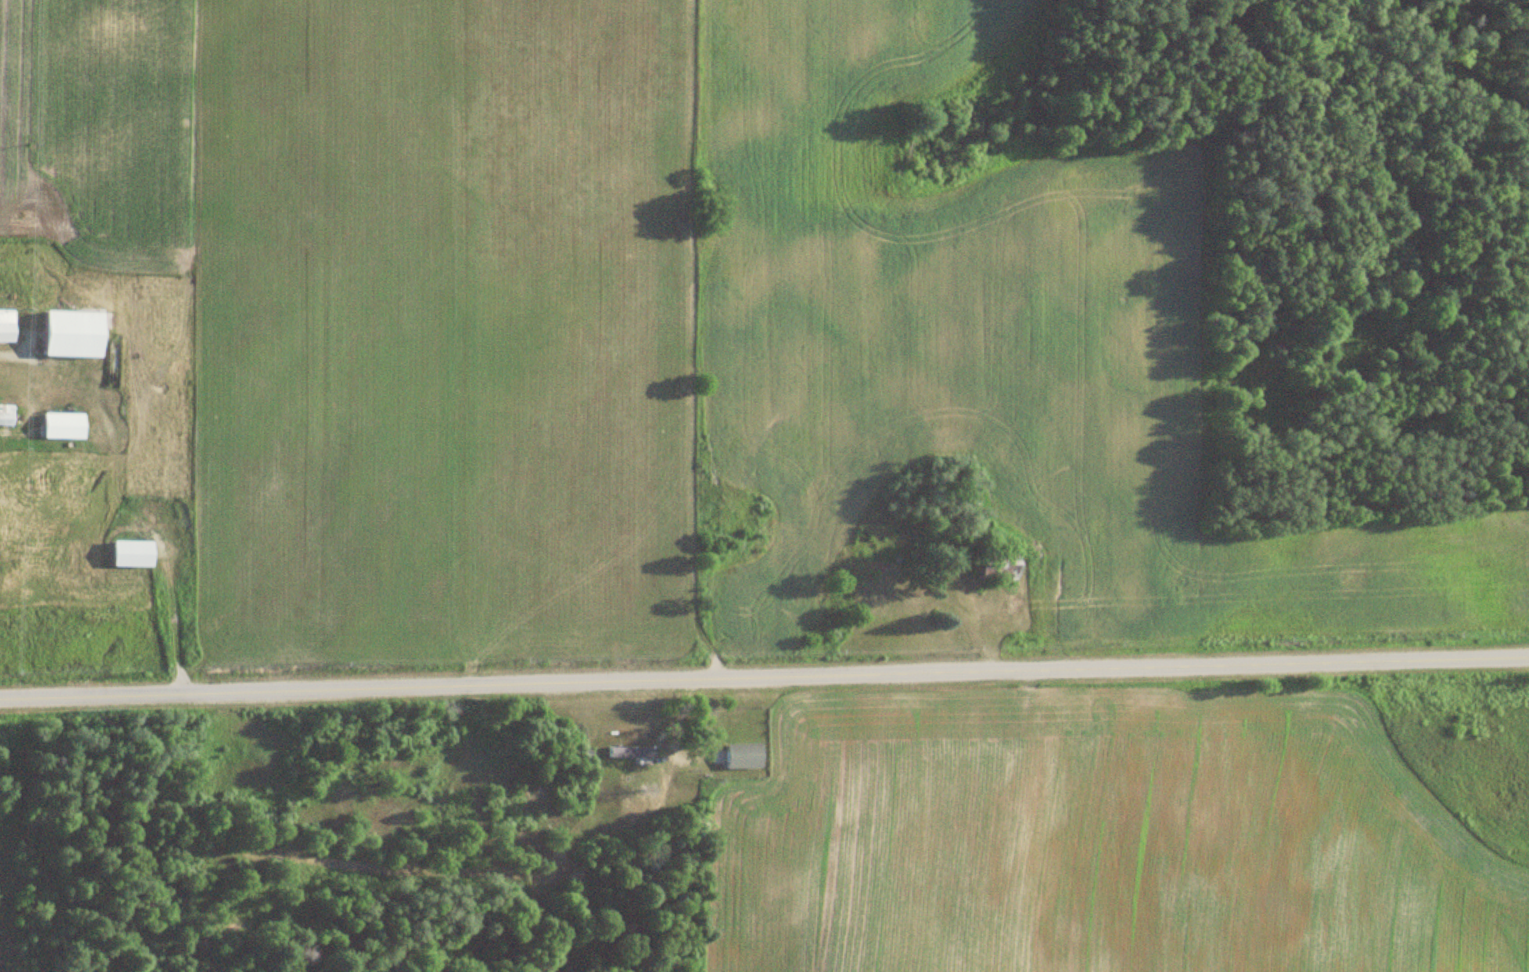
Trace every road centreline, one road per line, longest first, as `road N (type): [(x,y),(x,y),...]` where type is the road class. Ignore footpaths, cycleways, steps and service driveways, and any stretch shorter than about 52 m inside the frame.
road 1 (residential): [(0,712),(1528,663)]

